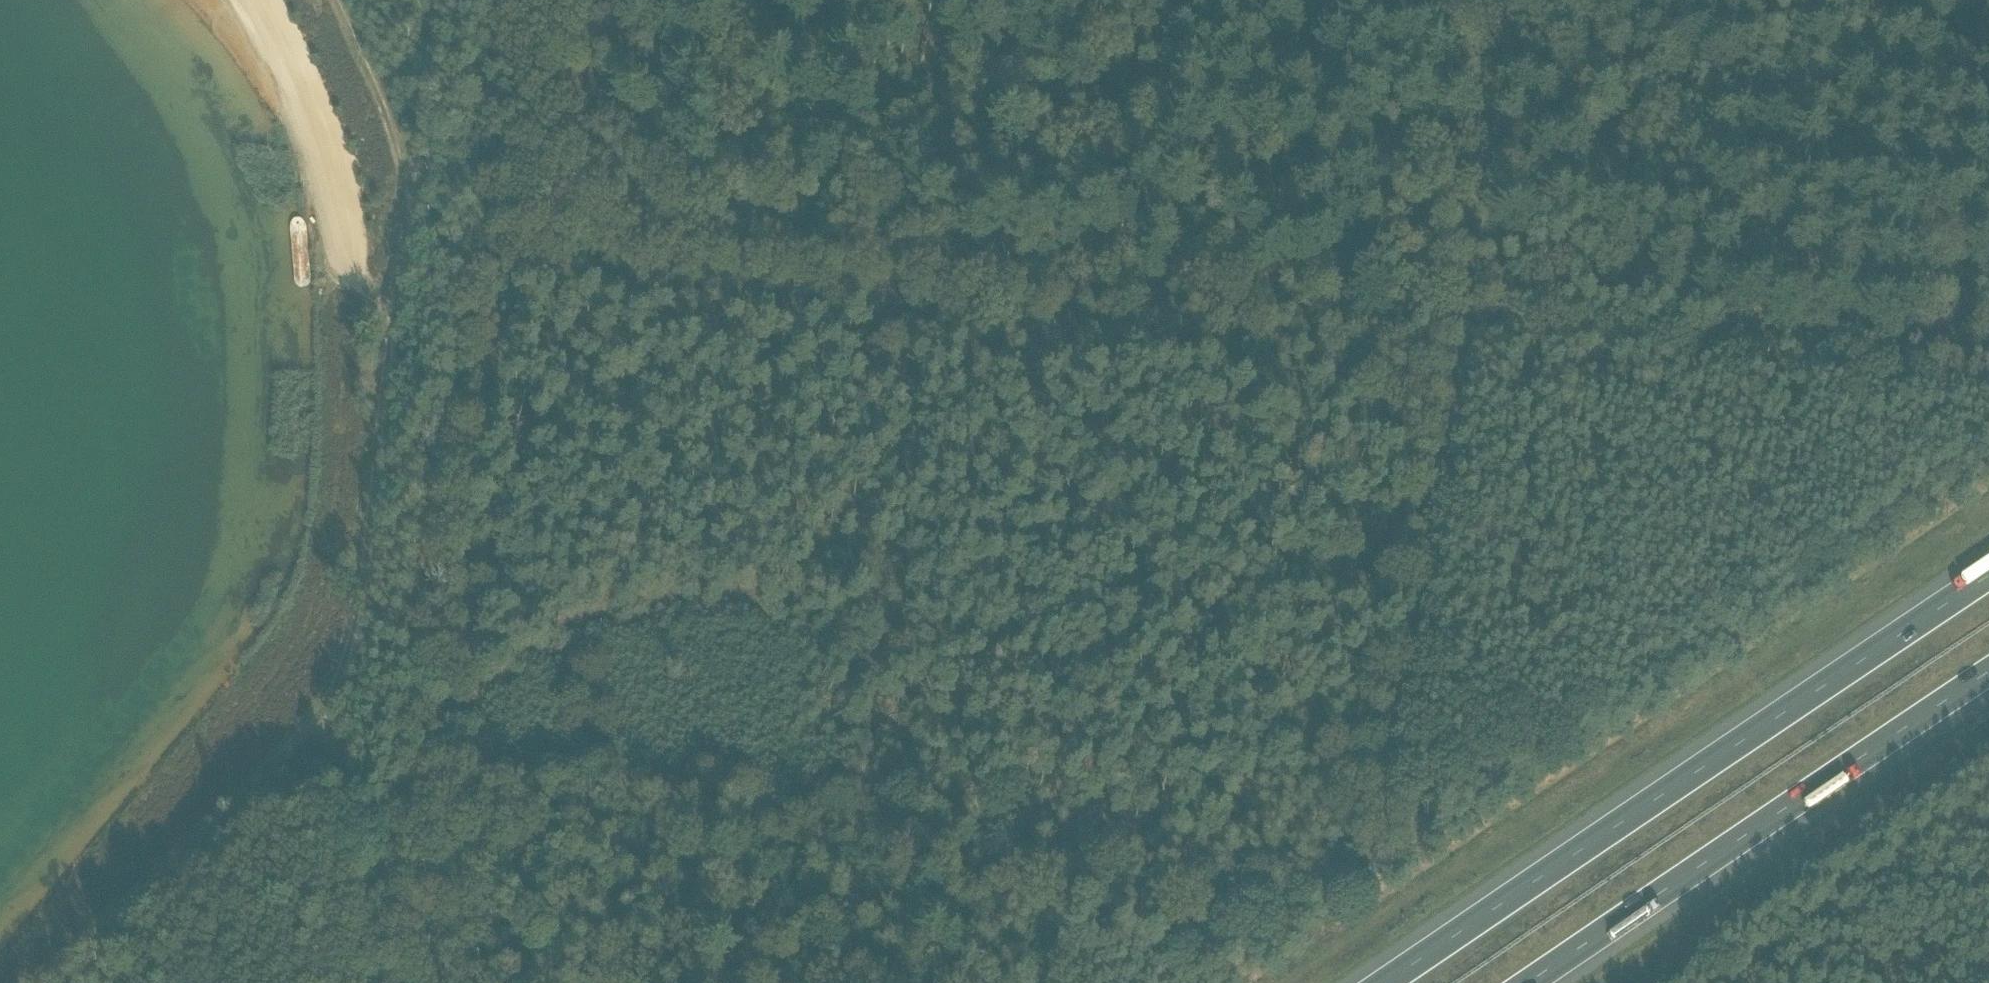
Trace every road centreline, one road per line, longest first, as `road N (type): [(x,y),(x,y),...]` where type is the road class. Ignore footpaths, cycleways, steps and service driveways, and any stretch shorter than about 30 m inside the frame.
road 1 (track): [(479,219),(422,692),(465,822),(1240,924),(1384,826),(1445,349),(1979,422)]
road 2 (track): [(479,219),(1445,349),(1498,0)]
road 3 (motorway): [(1988,582),(1392,982)]
road 4 (motorway): [(1536,982),(1988,678)]
road 5 (track): [(509,0),(479,219)]

